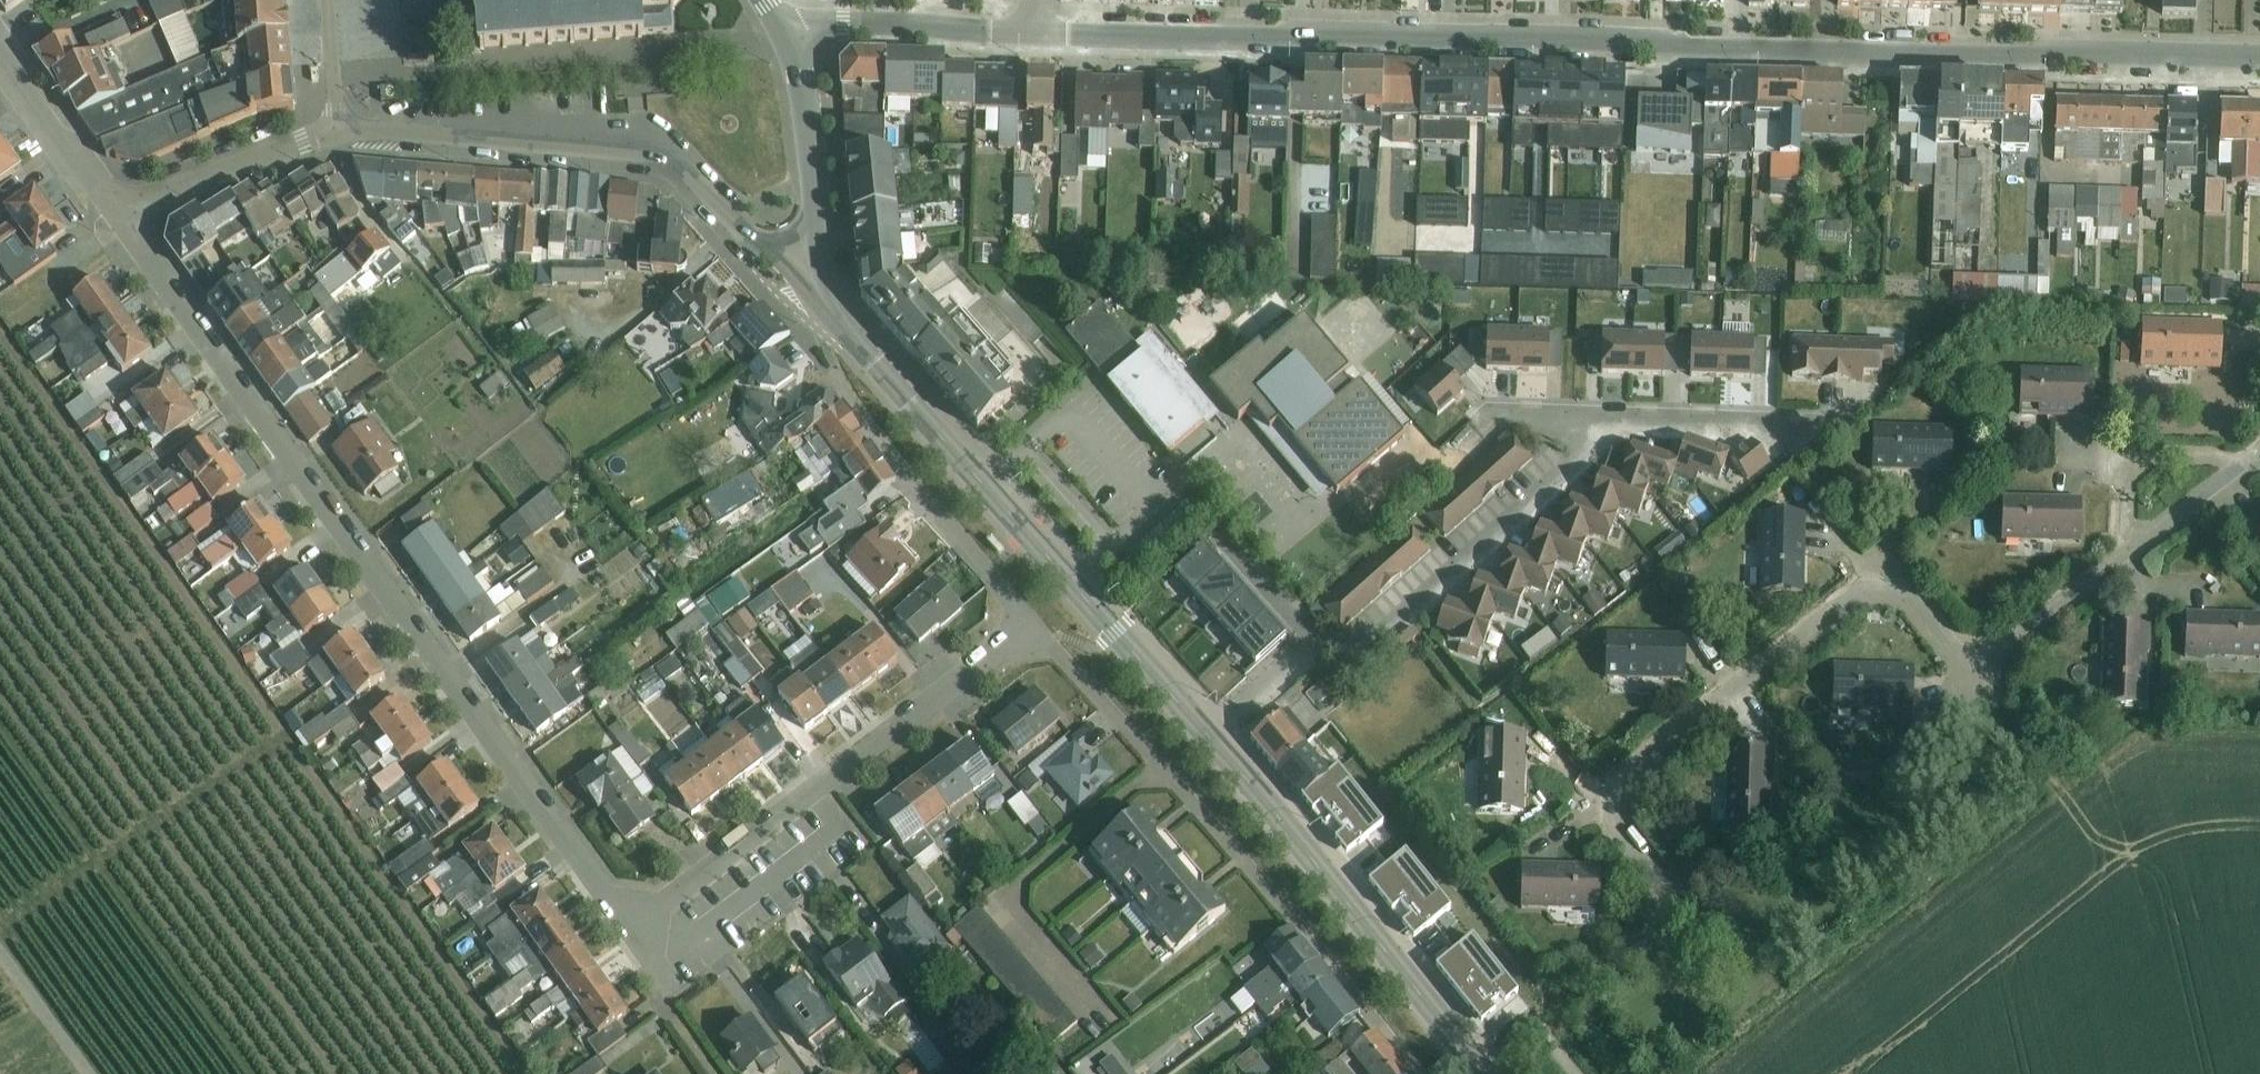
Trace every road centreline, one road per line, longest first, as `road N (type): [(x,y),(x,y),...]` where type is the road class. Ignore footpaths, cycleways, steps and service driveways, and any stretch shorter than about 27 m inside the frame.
road 1 (residential): [(120,212),(629,932)]
road 2 (tertiary): [(1032,30),(1826,53)]
road 3 (residential): [(2128,552),(1996,654),(1962,654),(1918,598),(1862,586),(1619,777),(1612,824),(1662,890)]
road 4 (unclassified): [(1810,446),(1791,425),(1619,419),(1364,649),(1316,647),(1204,734)]
road 5 (secondary): [(1204,734),(853,339),(817,257)]
road 6 (residential): [(1034,626),(1283,901),(1419,1073)]
road 7 (secondary): [(339,127),(667,158),(756,242),(817,257)]
road 8 (residential): [(629,932),(1034,626)]
road 9 (secondary): [(1484,1073),(1204,734)]
road 10 (tertiary): [(1826,53),(2259,64)]
road 11 (residential): [(1034,626),(846,390)]
road 12 (tertiary): [(787,29),(1032,30)]
road 13 (residential): [(339,127),(120,212)]
road 14 (secondary): [(817,257),(814,152),(787,29)]
road 15 (residential): [(2245,461),(2128,458),(2128,552)]
road 16 (residential): [(0,52),(120,212)]
road 17 (residential): [(2245,461),(2128,552)]
road 18 (secondary): [(327,0),(339,127)]

